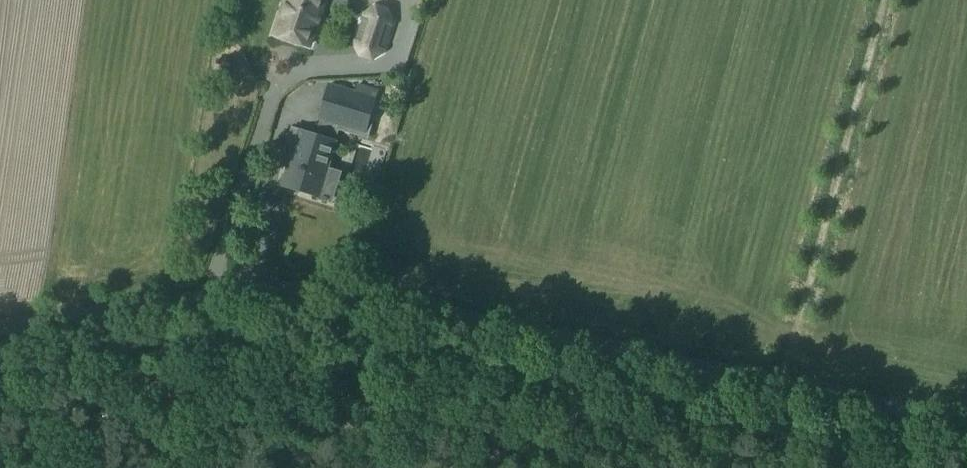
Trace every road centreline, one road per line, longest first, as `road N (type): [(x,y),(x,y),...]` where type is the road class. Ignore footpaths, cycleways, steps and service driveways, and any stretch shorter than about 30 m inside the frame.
road 1 (unclassified): [(966,427),(358,297),(280,290),(0,330)]
road 2 (track): [(591,347),(575,412),(431,467)]
road 3 (track): [(702,467),(575,412)]

